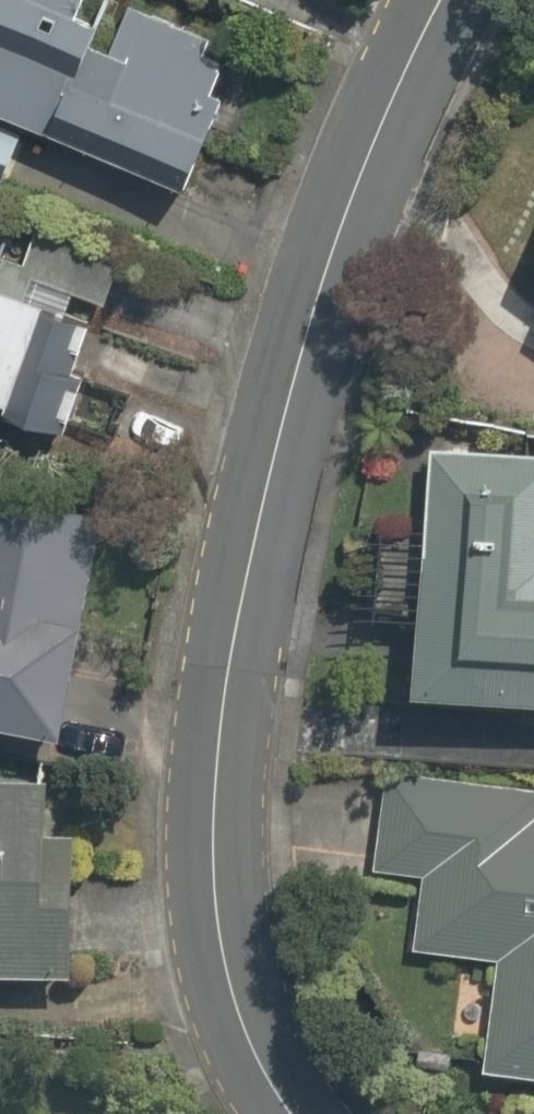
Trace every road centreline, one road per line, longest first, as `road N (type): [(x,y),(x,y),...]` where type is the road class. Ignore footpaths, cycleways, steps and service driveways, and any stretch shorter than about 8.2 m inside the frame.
road 1 (residential): [(455,0),(405,90),(317,306),(264,537),(226,759),(230,955),(262,1054),(307,1113)]

